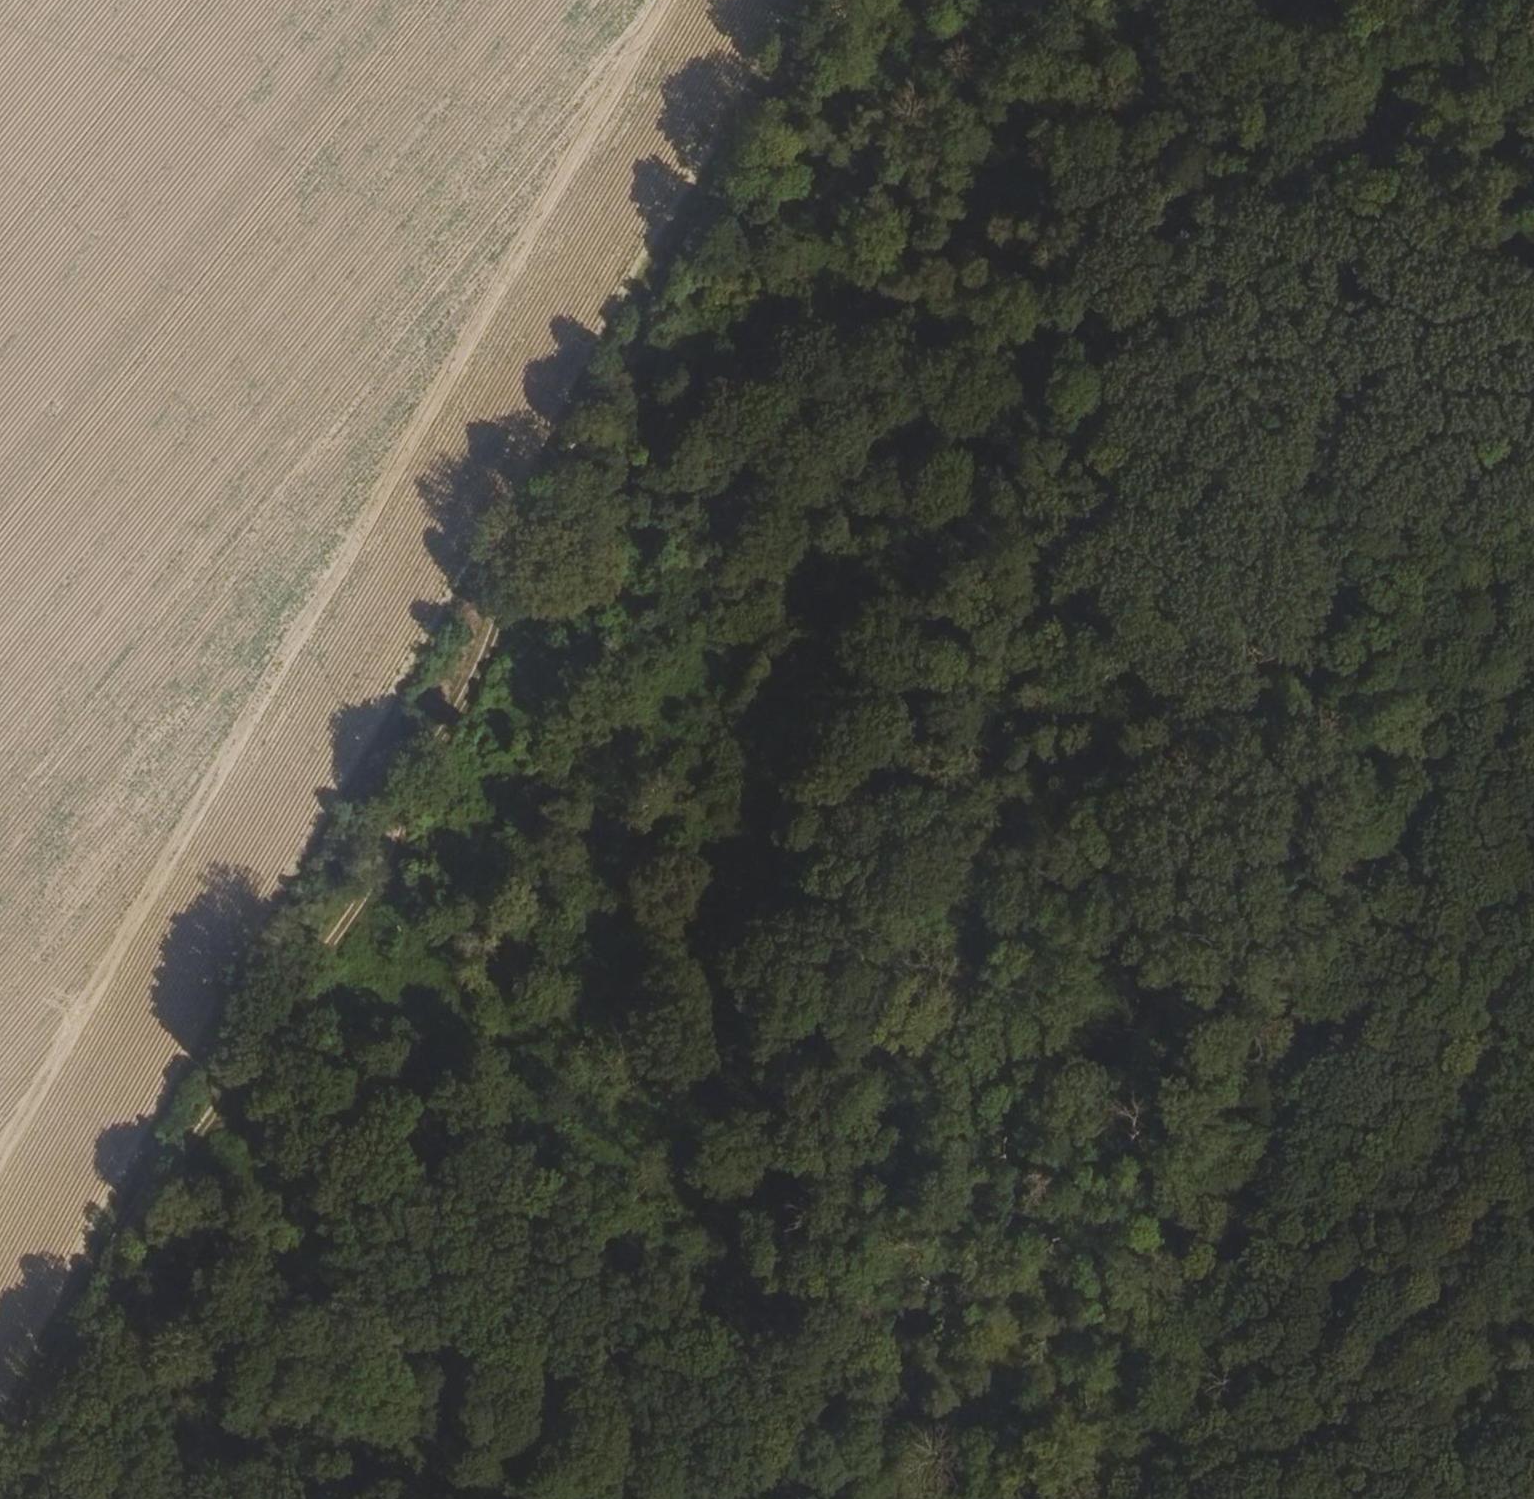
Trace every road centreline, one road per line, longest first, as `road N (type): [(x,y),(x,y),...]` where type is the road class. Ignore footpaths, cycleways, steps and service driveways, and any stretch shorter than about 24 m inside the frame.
road 1 (track): [(0,1475),(372,885),(826,0)]
road 2 (track): [(1533,267),(1167,80)]
road 3 (track): [(1187,0),(1094,288)]

